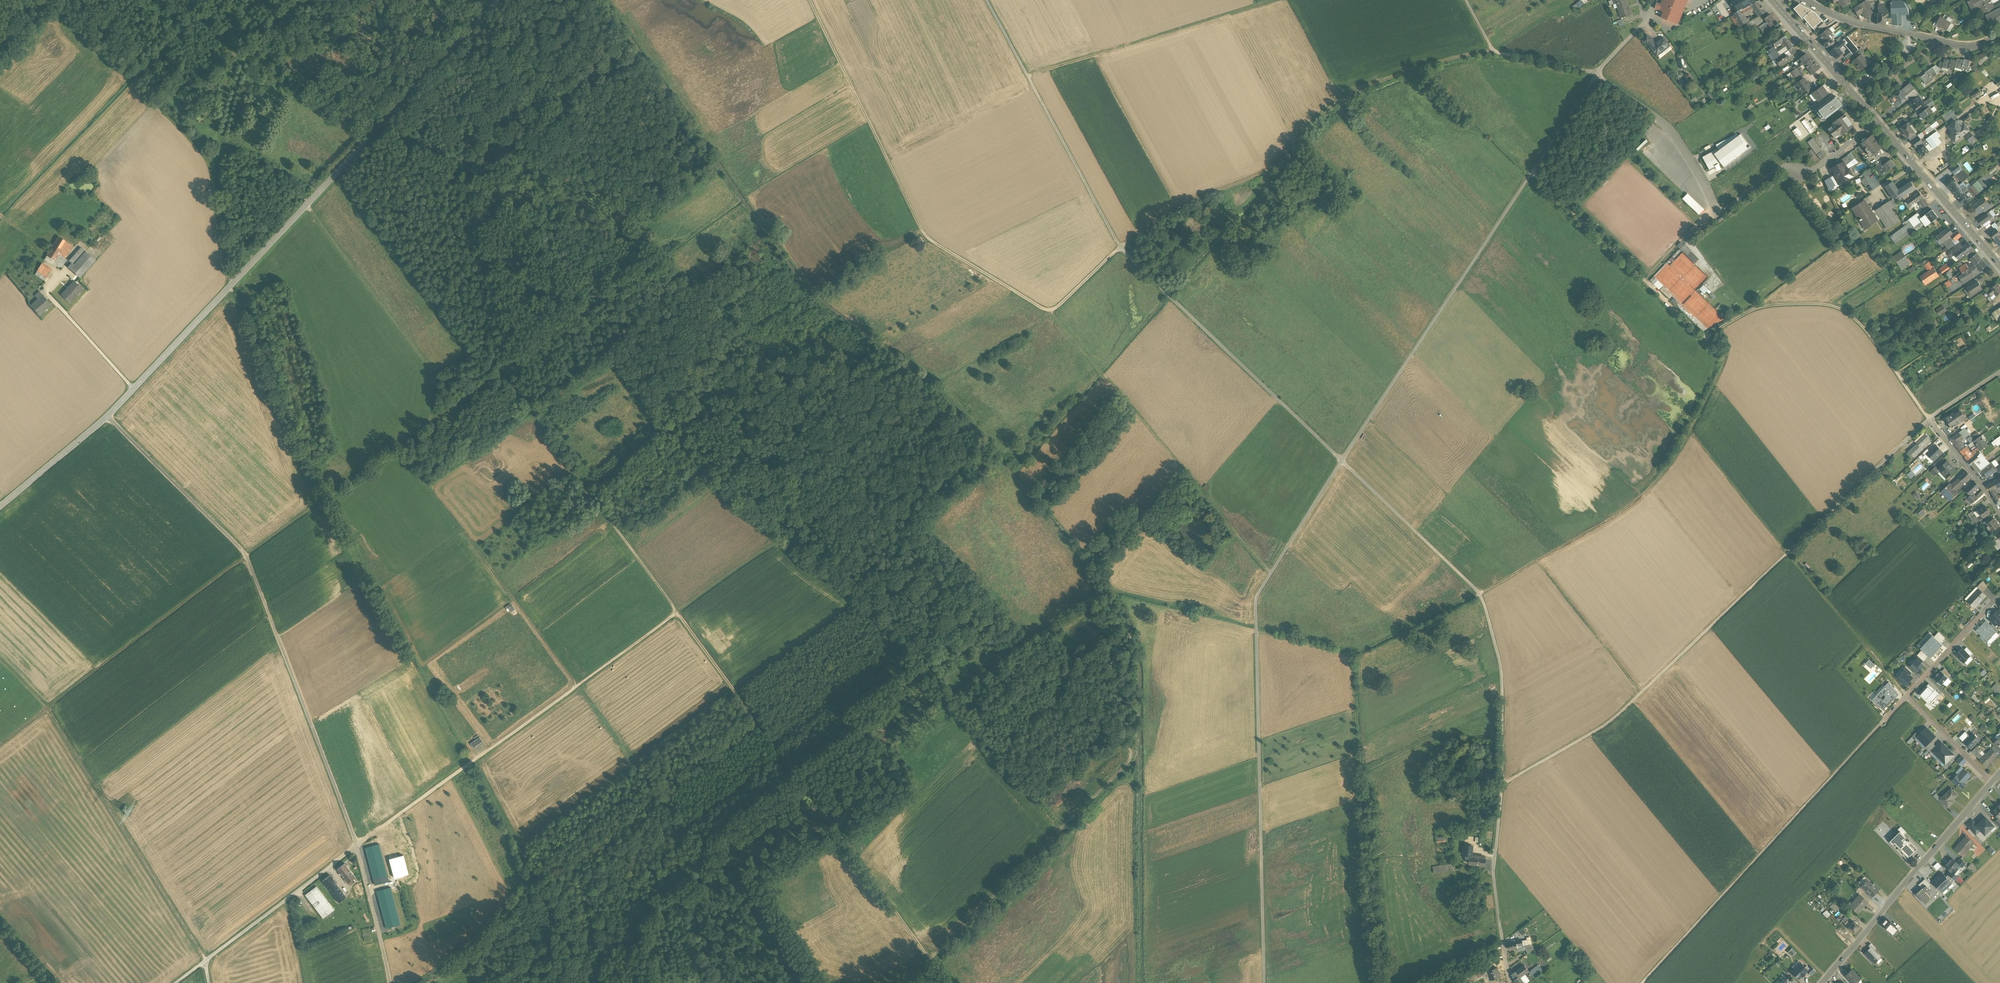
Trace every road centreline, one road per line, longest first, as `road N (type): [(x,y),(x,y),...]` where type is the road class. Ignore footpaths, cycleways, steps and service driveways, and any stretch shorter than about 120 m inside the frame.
road 1 (track): [(1480,594),(1502,669),(1501,784),(1609,723),(1929,419),(1871,336),(1837,309),(1766,309),(1709,341),(1531,173)]
road 2 (track): [(662,254),(788,377),(1134,754),(934,963)]
road 3 (track): [(1495,55),(1401,78),(1338,108),(1277,169),(1128,246),(1053,316),(929,240),(811,0)]
road 4 (unclassified): [(502,0),(108,417),(0,508)]
road 5 (track): [(389,982),(357,845),(245,554),(108,417)]
road 6 (track): [(1467,0),(1495,55),(1595,75),(1342,461)]
road 7 (track): [(547,436),(505,376),(662,254),(467,0)]
road 8 (track): [(1342,461),(1123,250),(988,0)]
road 9 (track): [(1342,461),(1256,599),(1264,982)]
road 10 (track): [(708,860),(404,448)]
road 11 (track): [(948,982),(677,614)]
road 12 (track): [(357,845),(677,614)]
road 13 (track): [(206,961),(54,717),(0,661)]
road 14 (unclassified): [(1880,725),(1642,982)]
road 15 (track): [(1692,431),(1907,696)]
road 16 (track): [(1053,316),(1270,574)]
road 17 (track): [(60,15),(215,165),(233,284)]
road 18 (track): [(1354,657),(1367,894),(1381,982)]
road 19 (track): [(505,376),(247,559)]
road 20 (track): [(0,748),(247,559)]
road 21 (track): [(1709,341),(1727,364),(1667,468),(1627,509),(1538,560)]
road 22 (track): [(1285,0),(1031,80)]
road 23 (track): [(306,205),(432,370),(435,427)]
road 24 (residential): [(1823,982),(1992,782)]
road 25 (track): [(327,502),(274,400),(233,284)]
road 26 (residential): [(1999,36),(1968,47),(1845,20),(1803,0)]
road 27 (residential): [(1999,372),(1929,419),(1999,513)]
road 28 (residential): [(1501,784),(1494,869),(1511,982)]
road 29 (track): [(1342,461),(1480,594)]
road 30 (unclassified): [(206,961),(357,845)]
road 31 (primary): [(1999,266),(1877,122)]
road 32 (track): [(1641,693),(1538,560)]
road 33 (primary): [(1877,122),(1773,2)]
road 34 (track): [(1480,594),(1354,657)]
road 35 (residential): [(1999,595),(1907,696)]
road 36 (track): [(538,880),(474,761)]
road 37 (track): [(677,614),(598,505)]
road 38 (residential): [(1907,696),(1992,782)]

